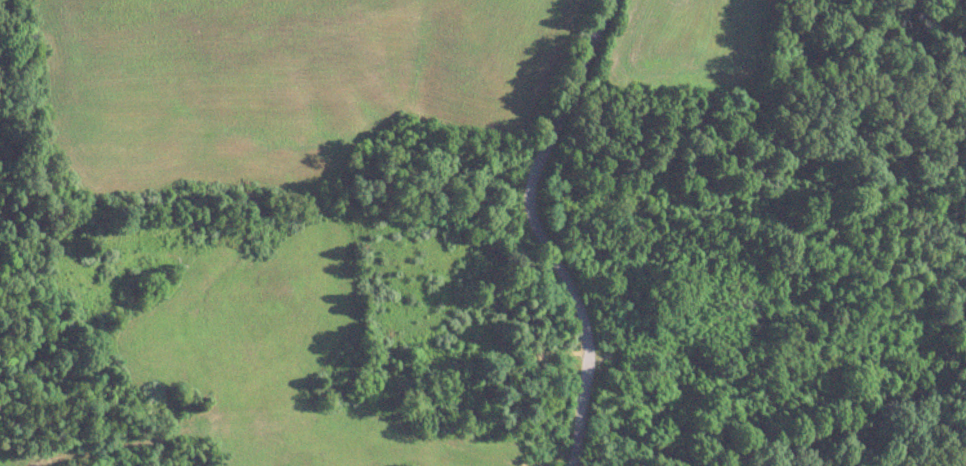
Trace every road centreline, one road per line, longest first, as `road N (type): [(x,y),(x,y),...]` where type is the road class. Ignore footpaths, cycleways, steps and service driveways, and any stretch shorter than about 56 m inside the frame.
road 1 (residential): [(543,465),(565,324),(543,236),(543,126),(587,0)]

